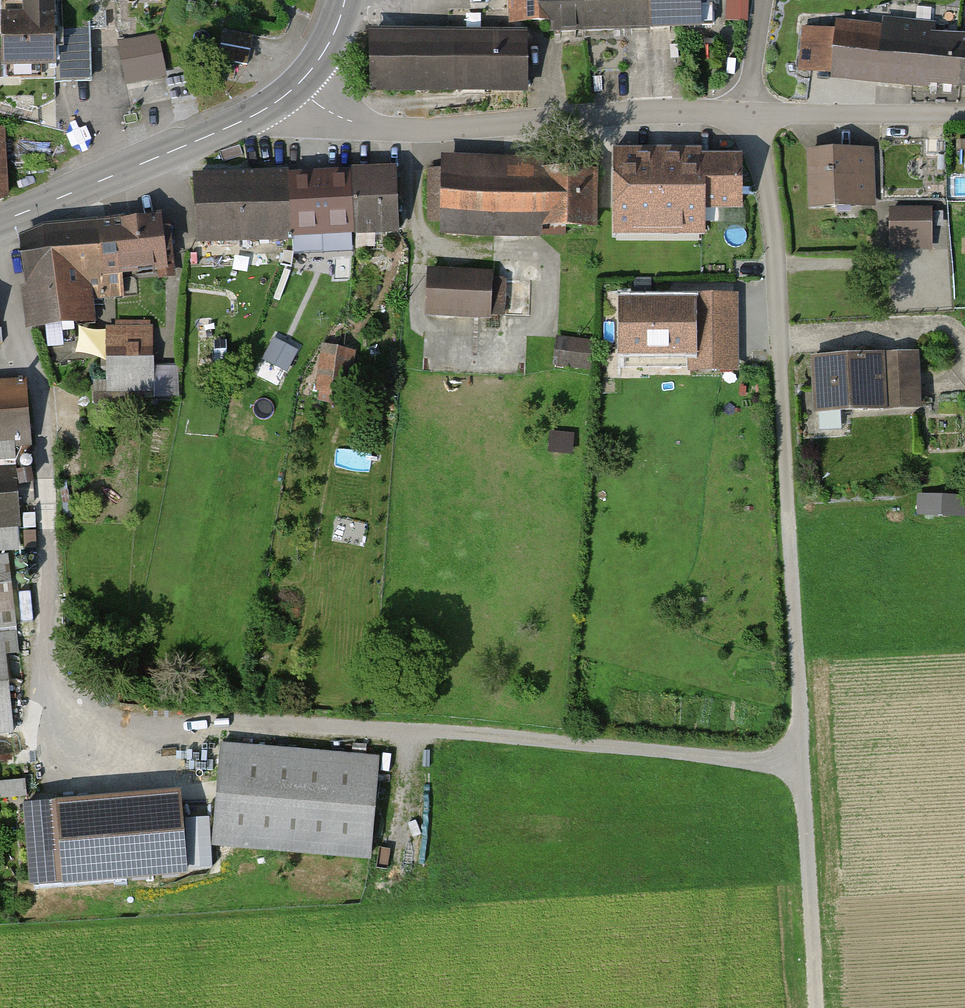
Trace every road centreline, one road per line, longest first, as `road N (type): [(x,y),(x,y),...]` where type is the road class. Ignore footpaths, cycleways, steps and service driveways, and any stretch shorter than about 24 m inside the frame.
road 1 (track): [(812,1007),(775,252),(768,187),(744,116)]
road 2 (track): [(43,676),(52,699),(86,712),(186,725),(285,720),(797,764)]
road 3 (residential): [(964,113),(668,111),(401,128),(330,120),(288,94)]
road 4 (residential): [(0,282),(45,396),(43,676)]
road 5 (primary): [(0,221),(234,124),(288,94)]

